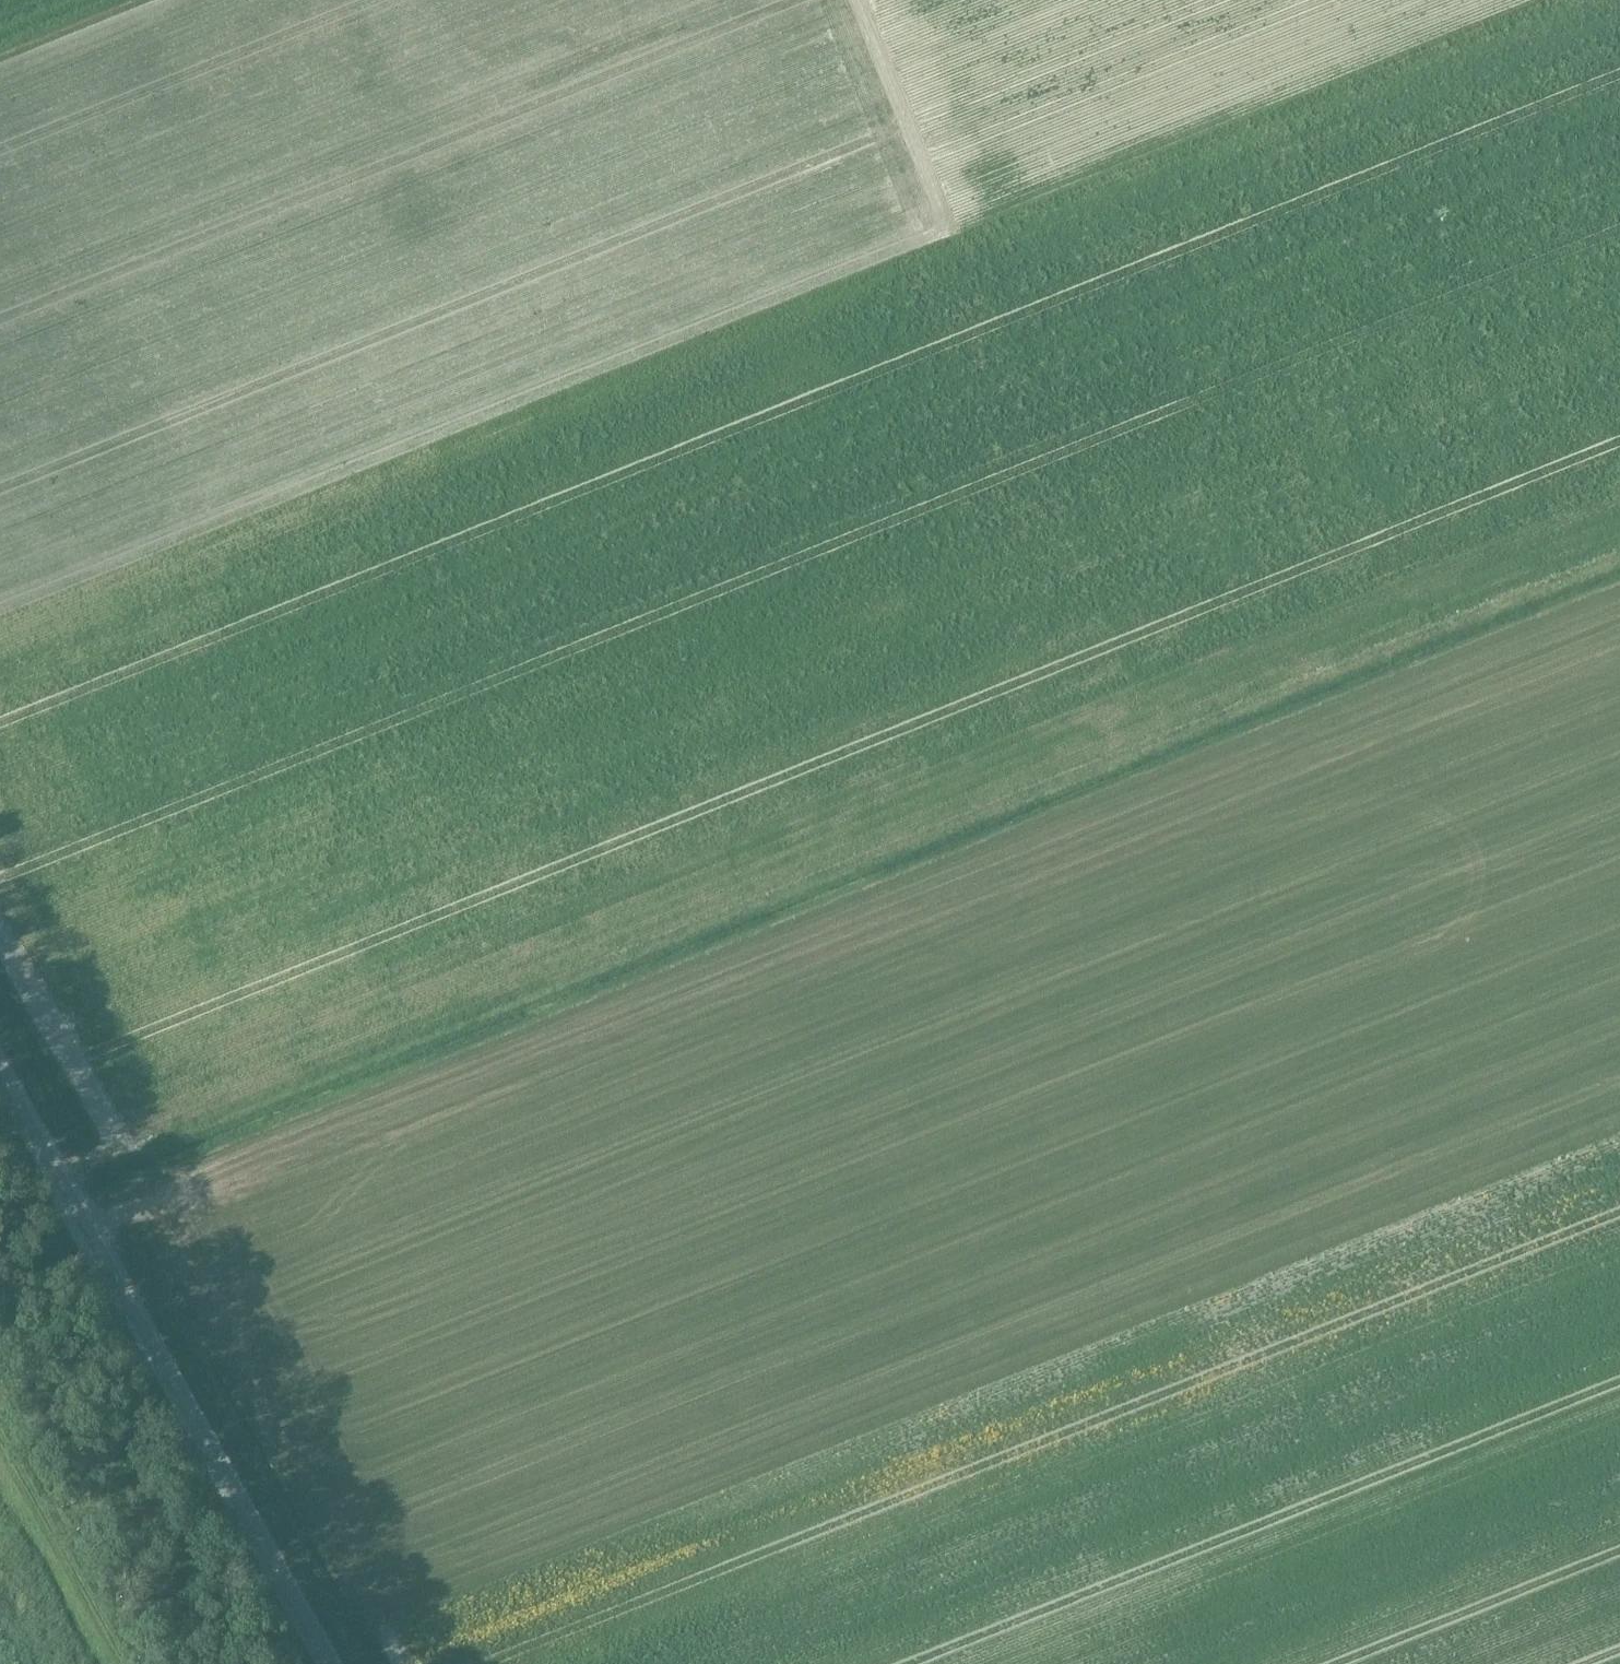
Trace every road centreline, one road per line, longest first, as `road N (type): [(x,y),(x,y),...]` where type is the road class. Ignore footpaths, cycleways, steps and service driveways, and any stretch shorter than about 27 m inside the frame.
road 1 (unclassified): [(328,1663),(0,1073)]

